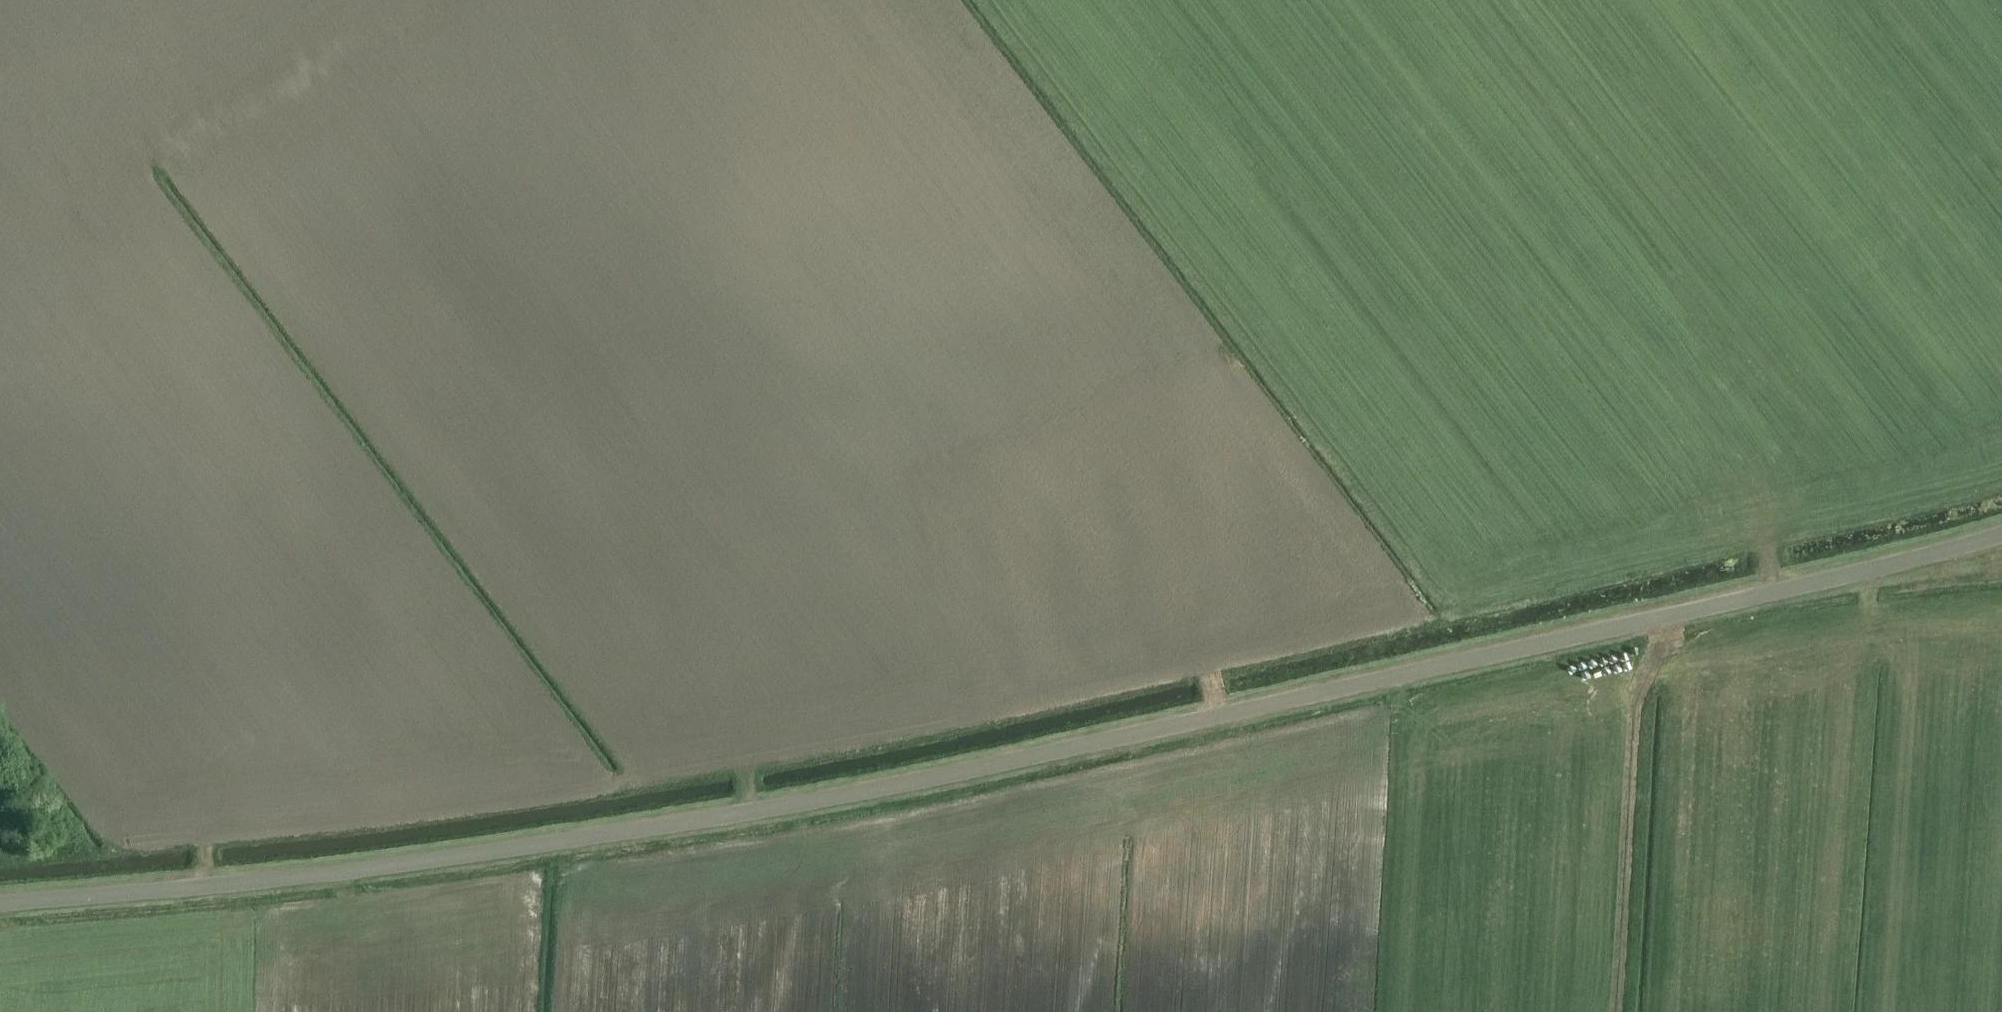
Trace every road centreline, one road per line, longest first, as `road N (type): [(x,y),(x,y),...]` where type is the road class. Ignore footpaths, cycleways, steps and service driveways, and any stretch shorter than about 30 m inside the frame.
road 1 (unclassified): [(0,904),(373,867),(940,776),(1895,565),(2001,532)]

